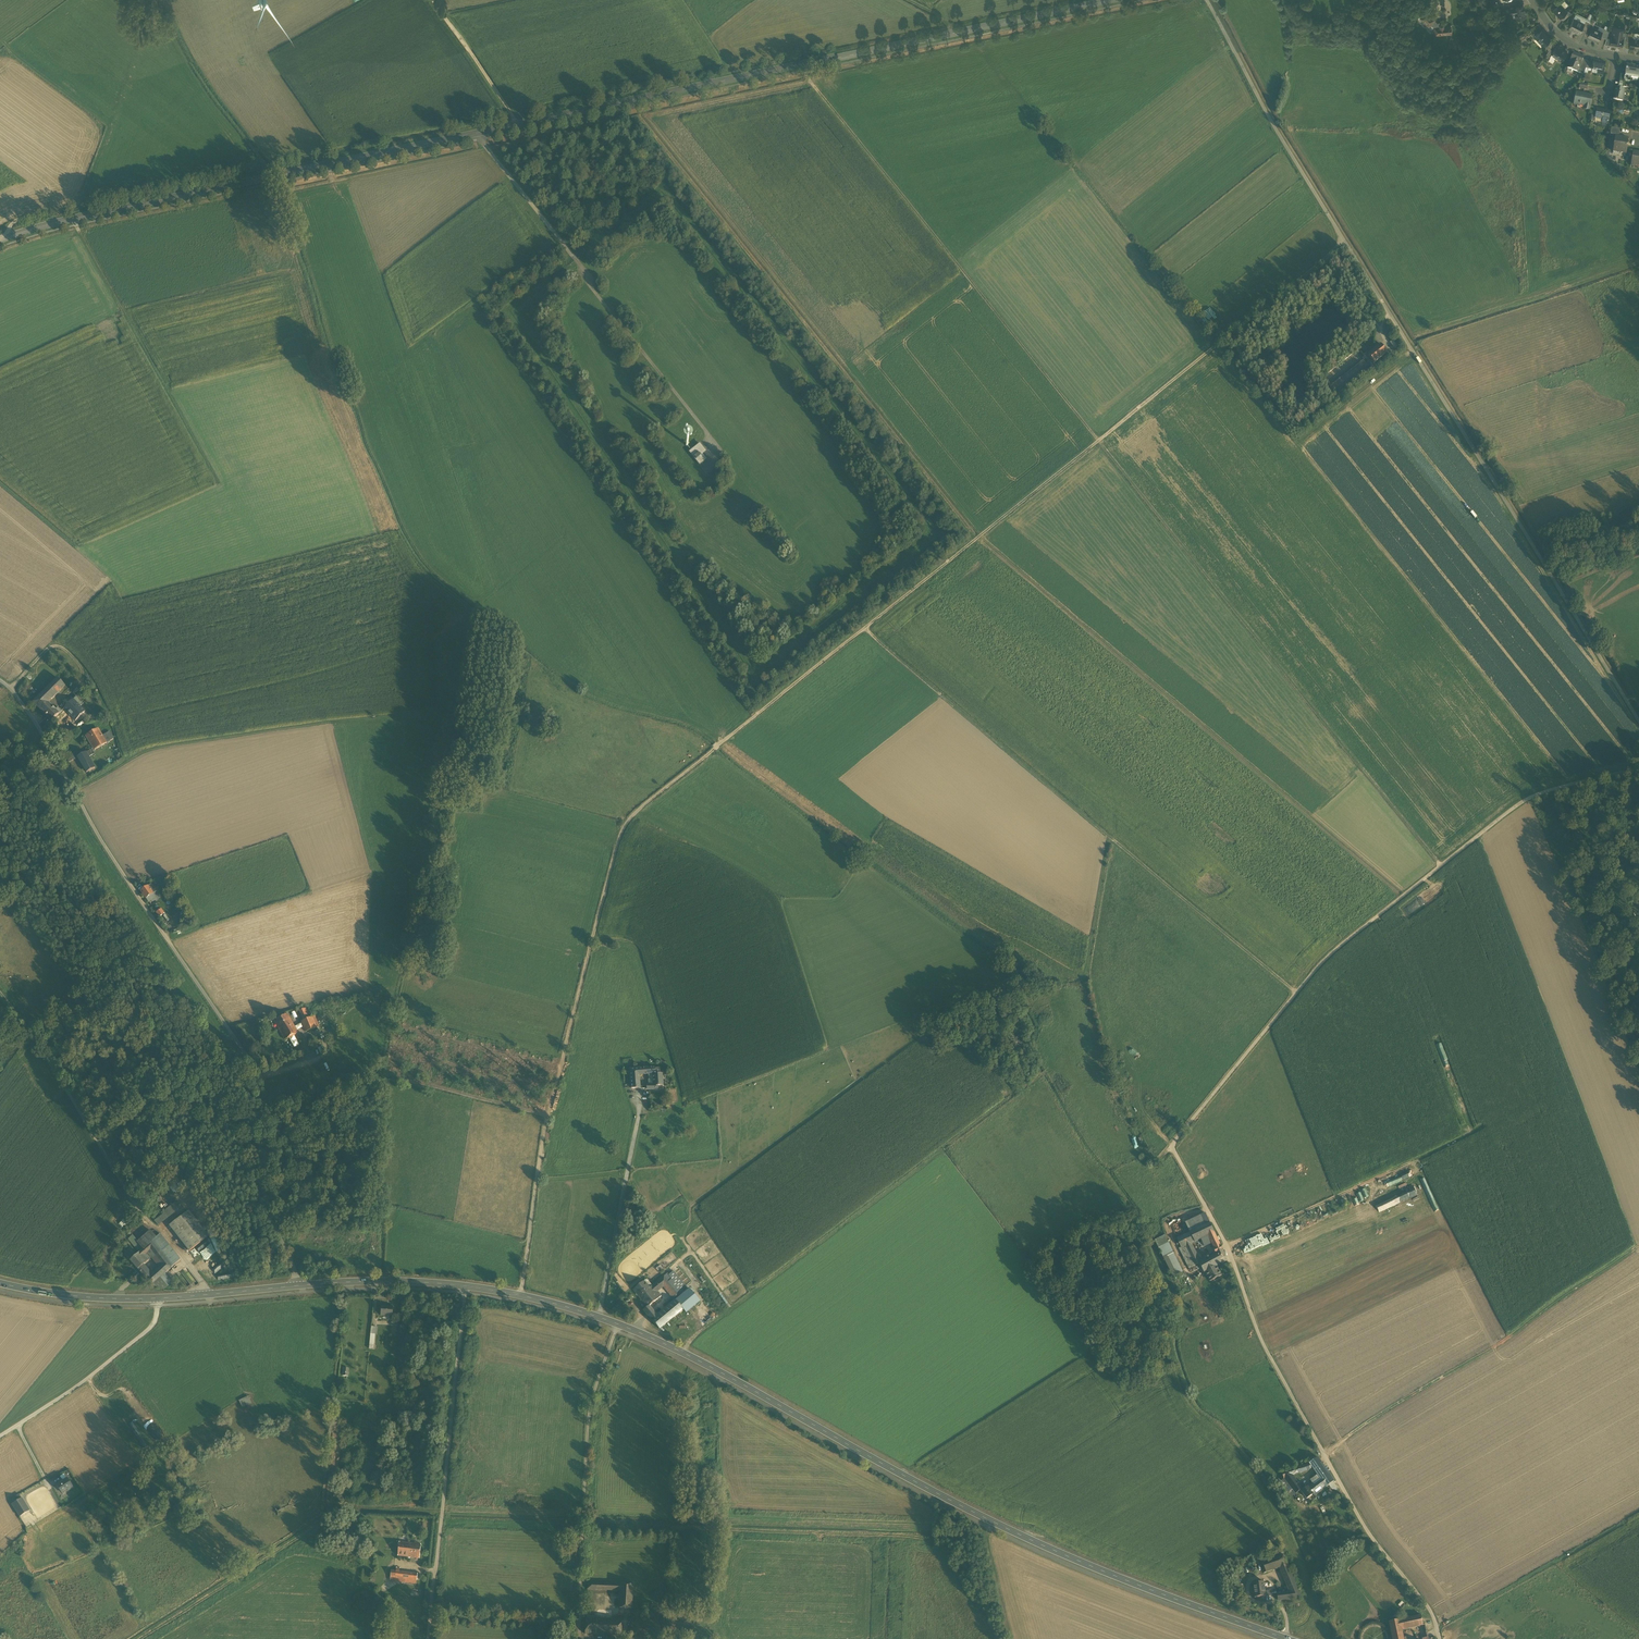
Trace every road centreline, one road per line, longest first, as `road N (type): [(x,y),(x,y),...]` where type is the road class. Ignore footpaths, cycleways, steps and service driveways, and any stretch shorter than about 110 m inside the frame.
road 1 (track): [(521,1296),(547,1117),(623,822),(864,630),(1299,997)]
road 2 (unclassified): [(1638,767),(1527,795),(1328,962),(1175,1148),(1227,1247),(1258,1335),(1374,1541),(1435,1617),(1440,1638)]
road 3 (track): [(1442,866),(800,65)]
road 4 (secondary): [(1288,1638),(988,1519),(618,1325),(467,1287)]
road 5 (secondary): [(1106,0),(270,177)]
road 6 (unclassified): [(1207,0),(1284,143),(1638,721)]
road 7 (unclassified): [(299,1286),(269,1191),(264,1114),(251,1062),(91,825),(38,725),(0,683)]
road 8 (track): [(1346,243),(864,630)]
road 9 (track): [(686,1354),(696,1333),(1014,1096),(973,1039),(937,1053),(921,1023)]
road 10 (track): [(1326,1455),(1396,1404),(1485,1357),(1638,1242)]
road 11 (unclassified): [(430,1618),(467,1287)]
road 12 (track): [(70,220),(220,483)]
road 13 (track): [(72,790),(142,749),(356,720)]
road 14 (track): [(264,1114),(386,1073),(547,1117)]
road 15 (track): [(0,993),(150,1227),(166,1234)]
road 16 (secondary): [(0,241),(270,177)]
road 17 (track): [(1437,1628),(1638,1518)]
road 18 (unclassified): [(156,1299),(154,1323),(143,1333),(0,1436)]
road 19 (track): [(99,1144),(251,1062)]
road 20 (secondary): [(467,1287),(299,1286)]
road 21 (track): [(558,237),(432,333)]
road 22 (secondary): [(156,1299),(0,1283)]
road 23 (track): [(519,125),(435,0)]
road 24 (track): [(8,238),(20,218),(75,207),(91,160)]
road 25 (track): [(988,1519),(1012,1638)]

